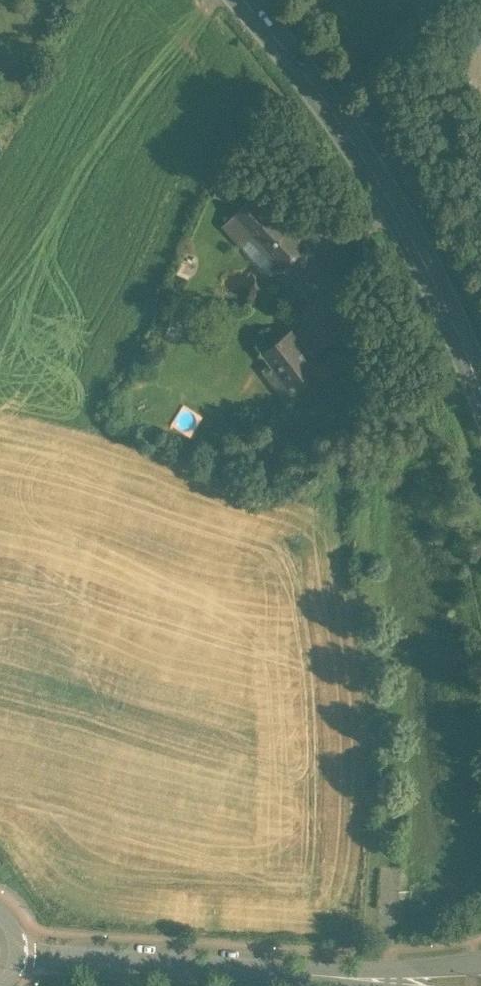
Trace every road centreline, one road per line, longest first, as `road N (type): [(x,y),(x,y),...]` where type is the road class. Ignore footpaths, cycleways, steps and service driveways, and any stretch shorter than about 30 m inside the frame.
road 1 (residential): [(480,981),(16,952)]
road 2 (tertiary): [(243,0),(329,106),(396,210),(480,386)]

